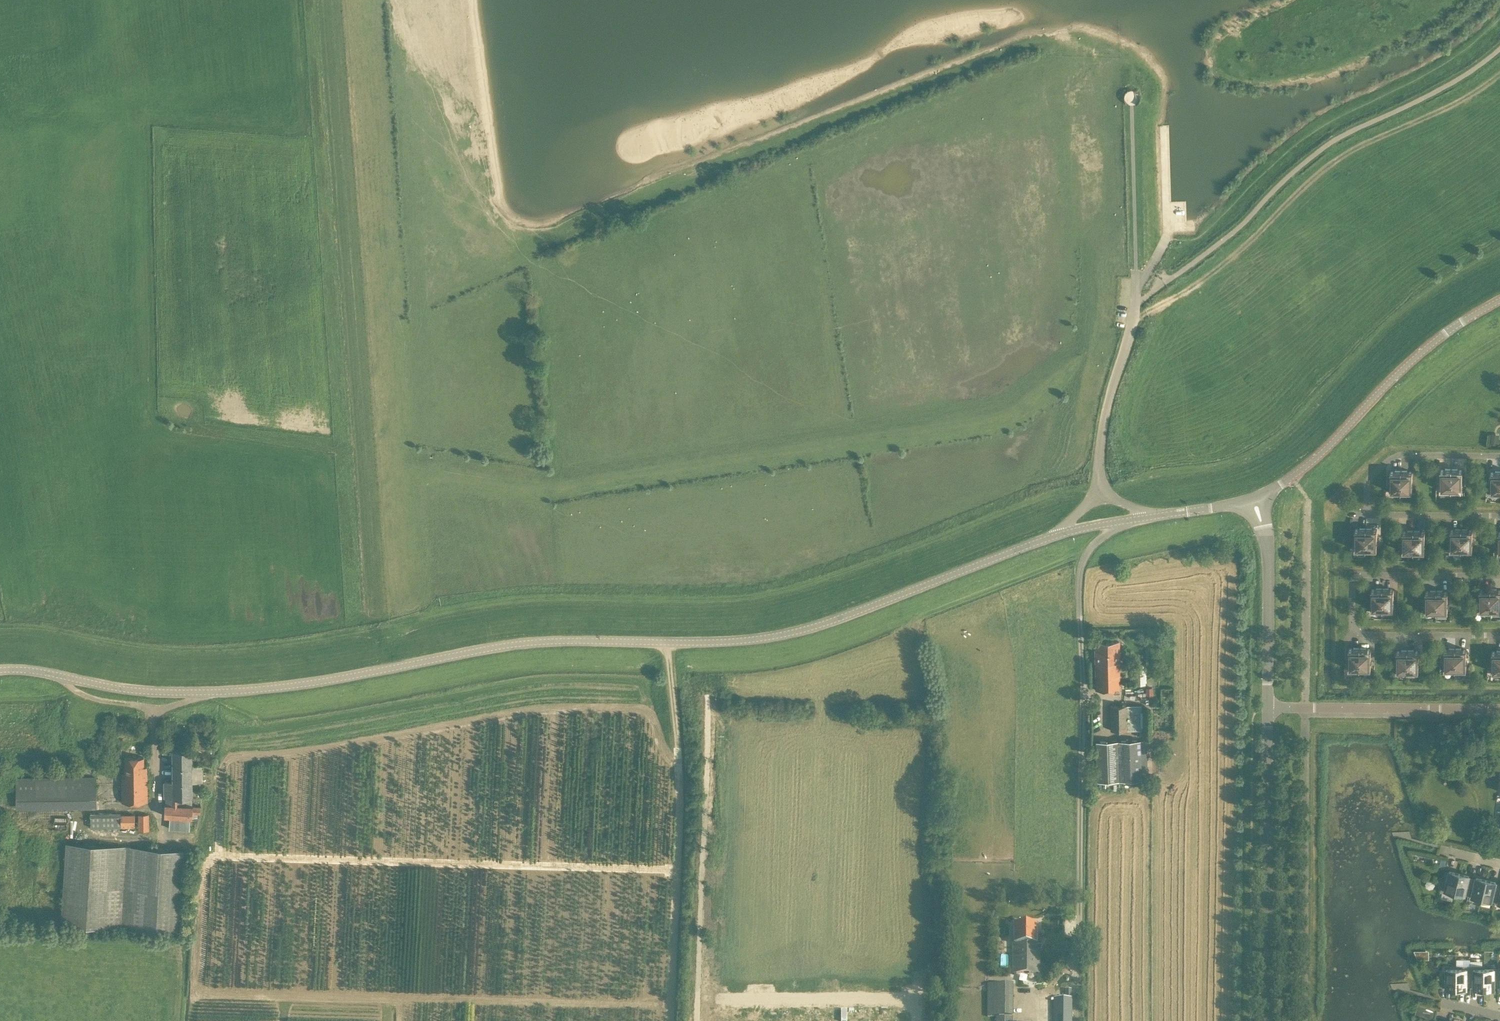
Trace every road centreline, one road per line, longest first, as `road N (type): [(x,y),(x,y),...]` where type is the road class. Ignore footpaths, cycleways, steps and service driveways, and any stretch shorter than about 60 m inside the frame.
road 1 (tertiary): [(0,670),(131,689),(217,691),(534,642),(763,638),(1058,535)]
road 2 (track): [(667,642),(679,836),(669,1020)]
road 3 (residential): [(1499,636),(1361,637),(1352,626),(1356,577),(1499,575)]
road 4 (tertiary): [(1252,498),(1323,452),(1429,345),(1499,300)]
road 5 (unclassified): [(1266,1020),(1267,708)]
road 6 (residential): [(1499,711),(1267,708)]
road 7 (residential): [(920,1020),(921,990),(721,983)]
road 8 (unclassified): [(1097,486),(1136,268)]
road 9 (unclassified): [(1267,708),(1268,548),(1252,498)]
road 10 (residential): [(1499,455),(1392,455),(1370,476),(1368,515)]
road 11 (residential): [(1368,515),(1499,515)]

